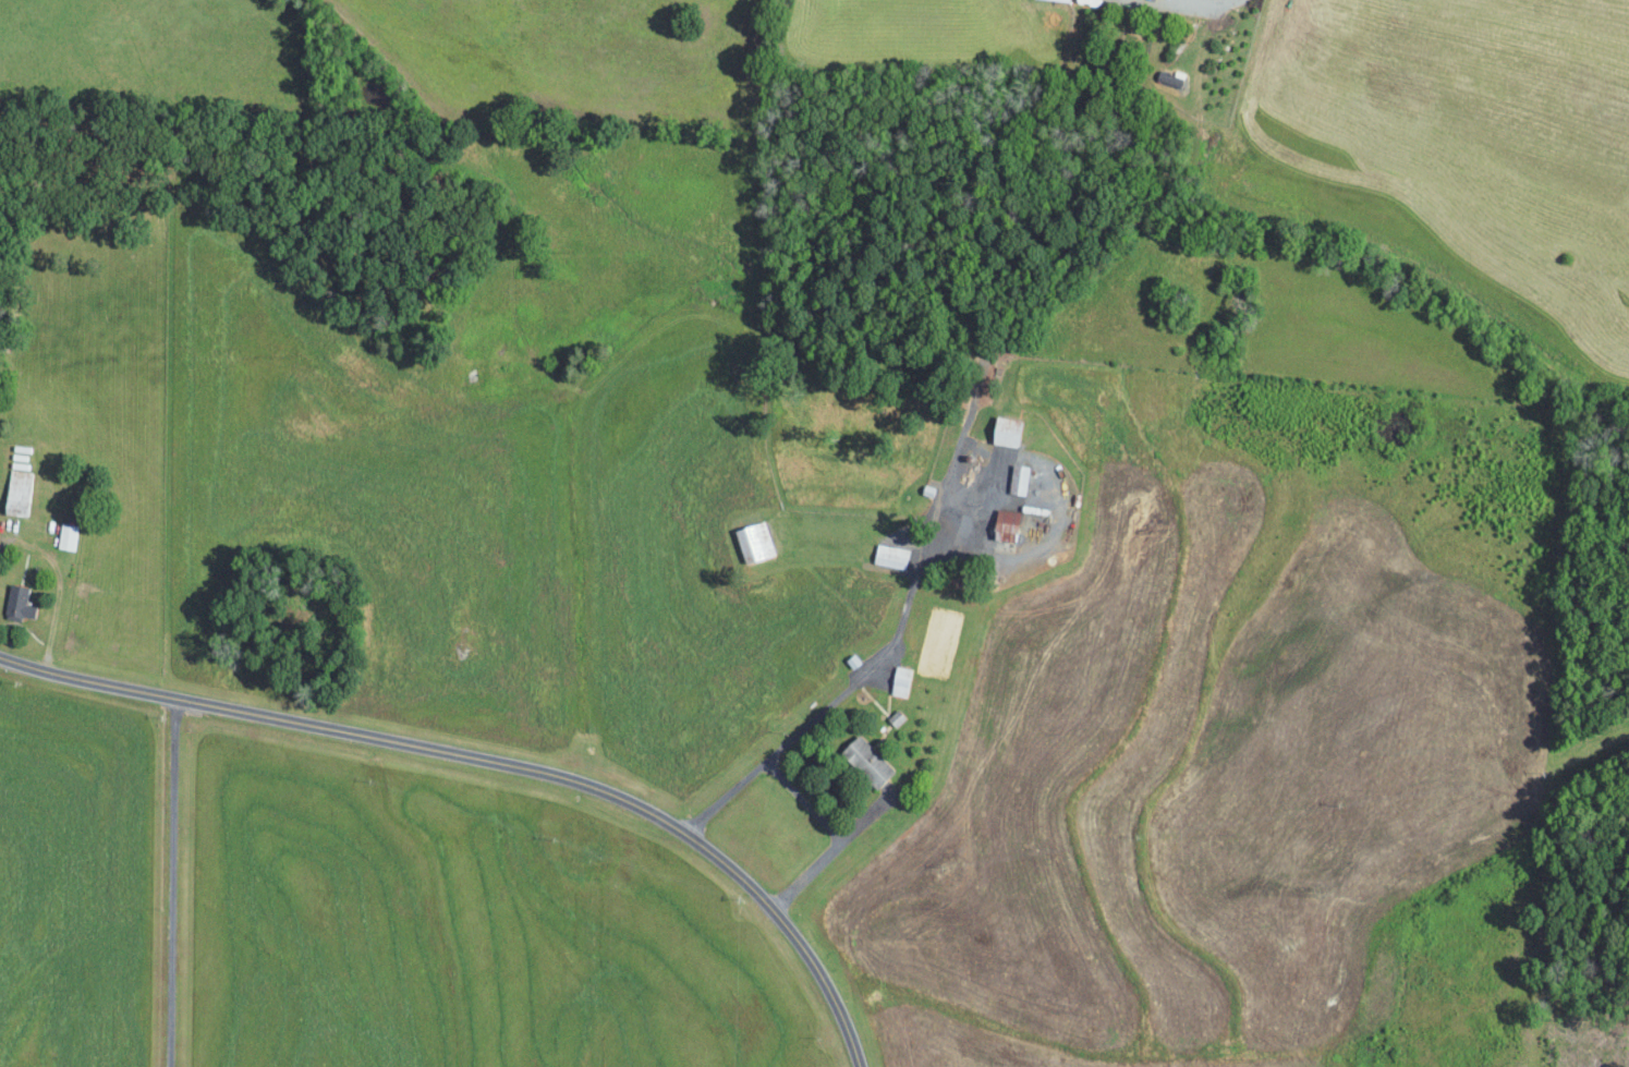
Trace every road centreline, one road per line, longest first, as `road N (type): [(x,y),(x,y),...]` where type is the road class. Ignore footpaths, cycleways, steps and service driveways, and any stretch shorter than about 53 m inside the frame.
road 1 (residential): [(847,1066),(779,918),(688,830),(612,793),(558,776),(34,676),(0,662)]

